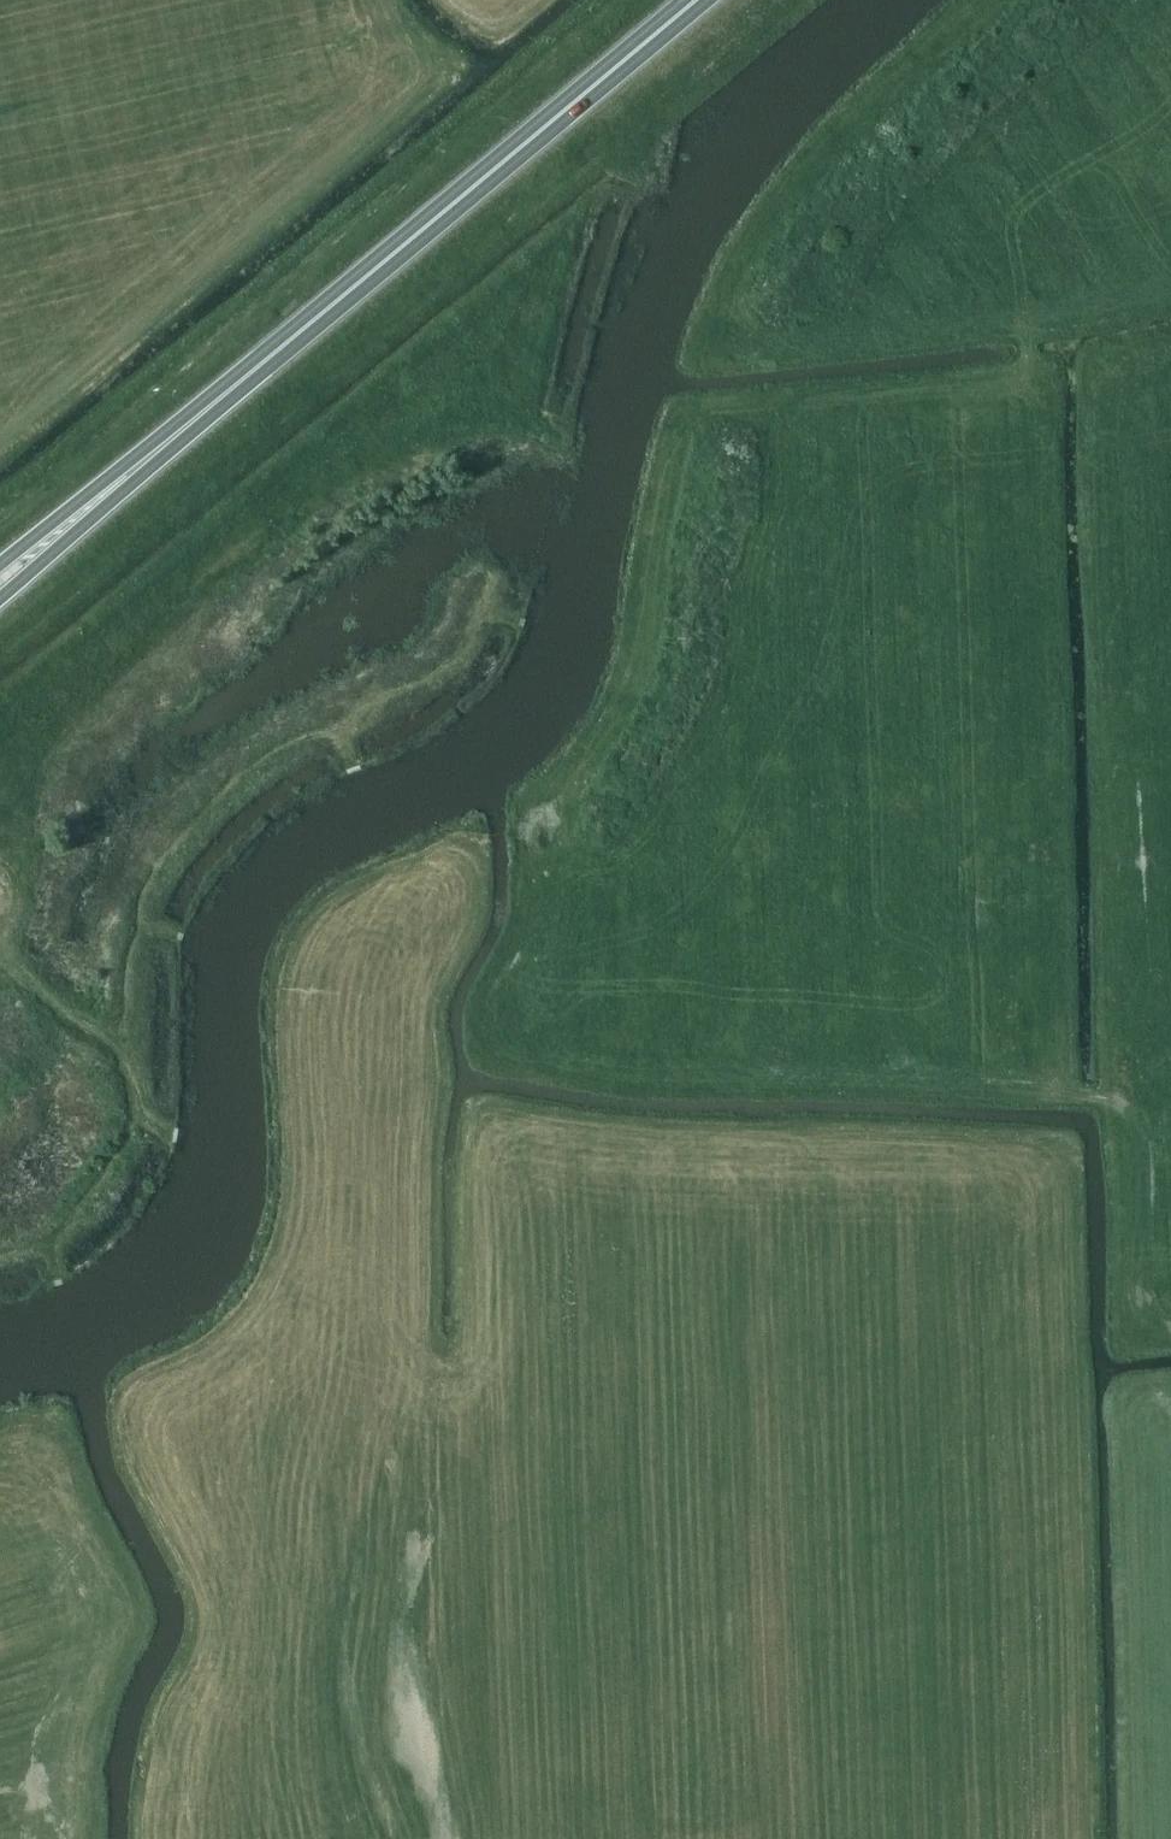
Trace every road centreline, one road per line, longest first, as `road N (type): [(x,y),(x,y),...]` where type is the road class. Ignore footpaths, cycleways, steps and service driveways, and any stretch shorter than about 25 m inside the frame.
road 1 (trunk): [(126,476),(695,0)]
road 2 (trunk): [(0,598),(126,476)]
road 3 (trunk): [(126,476),(0,564)]

